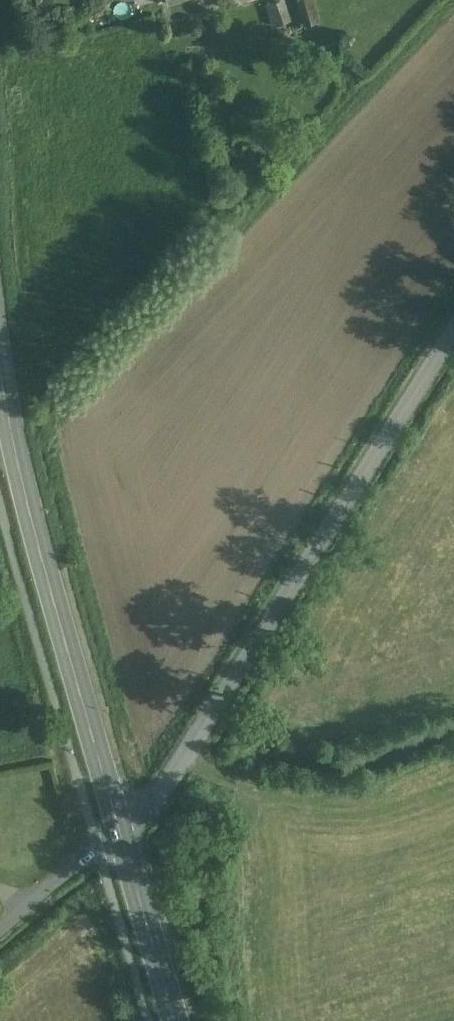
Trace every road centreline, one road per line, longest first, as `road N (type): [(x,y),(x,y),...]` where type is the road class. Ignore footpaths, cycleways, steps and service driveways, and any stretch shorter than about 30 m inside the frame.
road 1 (residential): [(453,335),(159,796),(119,828)]
road 2 (secondary): [(0,364),(13,444),(119,828)]
road 3 (secondary): [(119,828),(176,1020)]
road 4 (unclassified): [(119,828),(0,929)]

